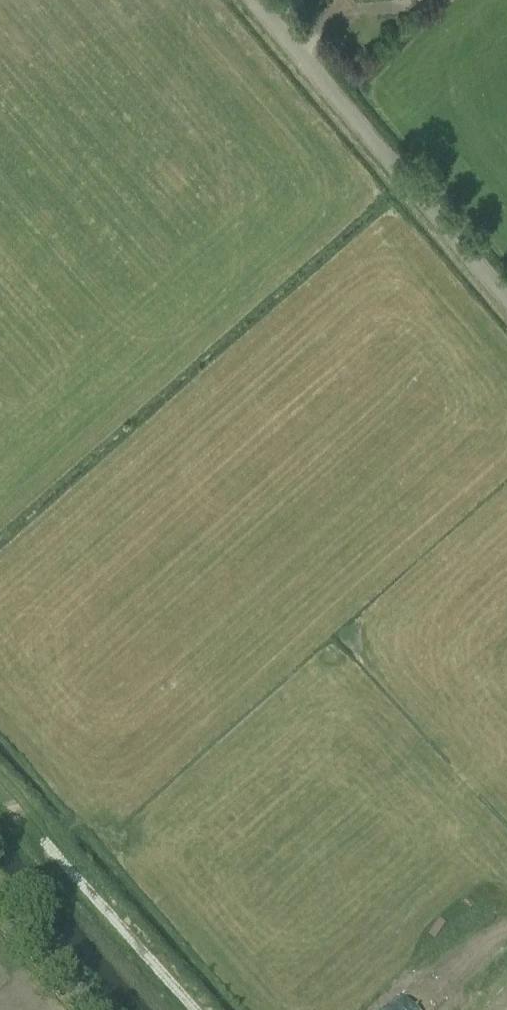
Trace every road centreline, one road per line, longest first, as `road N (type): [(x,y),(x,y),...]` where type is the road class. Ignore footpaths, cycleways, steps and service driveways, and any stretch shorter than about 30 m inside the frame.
road 1 (unclassified): [(506,289),(261,0)]
road 2 (unclassified): [(94,1009),(0,903)]

